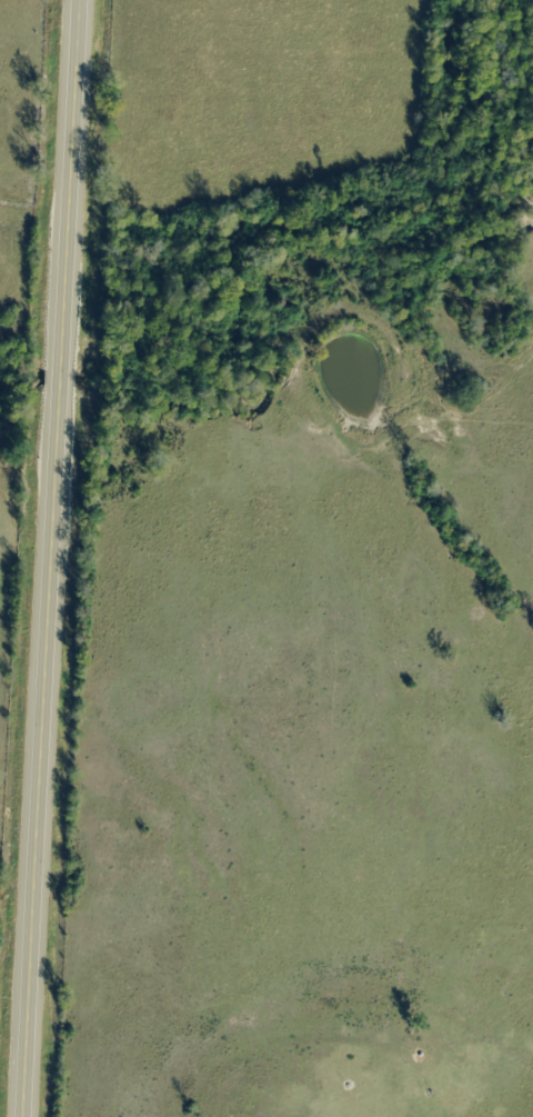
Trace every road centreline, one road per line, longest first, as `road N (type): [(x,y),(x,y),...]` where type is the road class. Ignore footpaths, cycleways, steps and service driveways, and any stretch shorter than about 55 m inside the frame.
road 1 (primary): [(26,1116),(81,0)]

